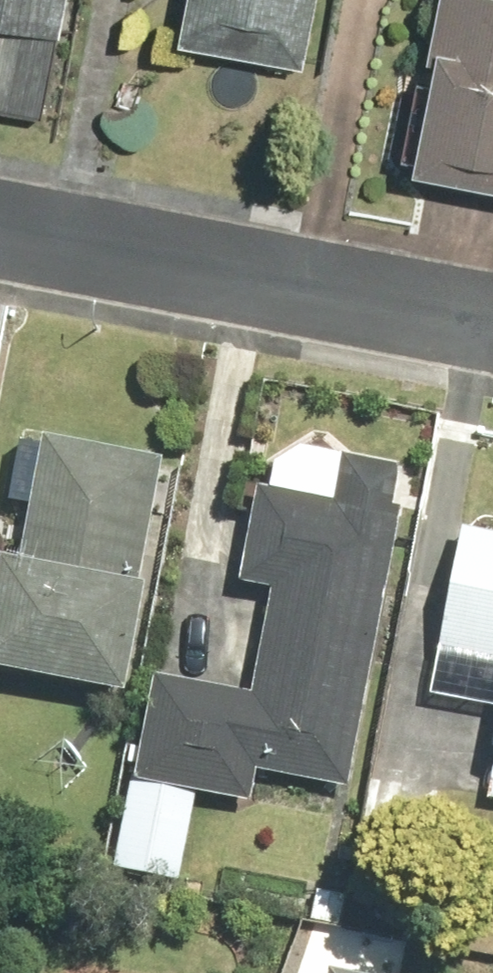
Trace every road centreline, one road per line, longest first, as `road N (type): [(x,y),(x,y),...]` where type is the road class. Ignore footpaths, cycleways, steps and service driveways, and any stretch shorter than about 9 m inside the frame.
road 1 (residential): [(0,222),(492,313)]

